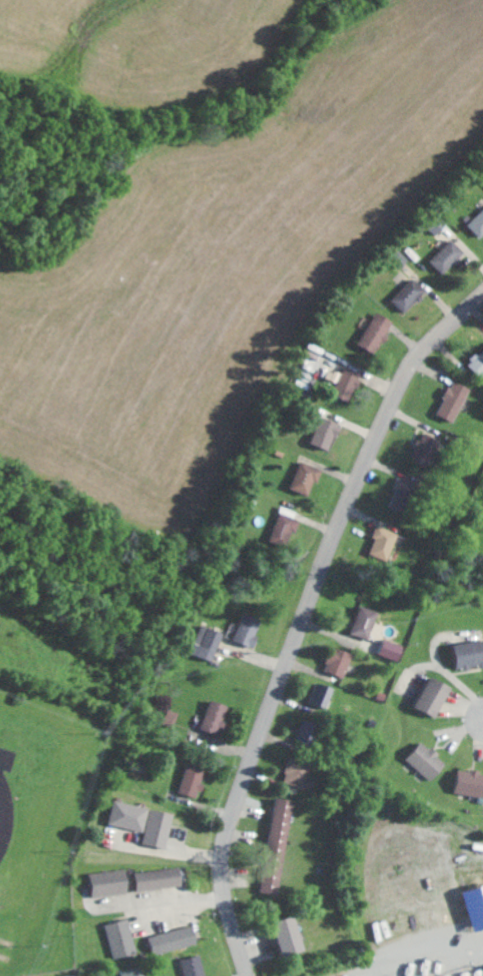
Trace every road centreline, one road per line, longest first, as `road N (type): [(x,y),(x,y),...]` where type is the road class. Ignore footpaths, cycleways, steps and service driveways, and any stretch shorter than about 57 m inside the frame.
road 1 (residential): [(482,308),(410,392),(308,629),(247,802),(232,877),(253,975)]

